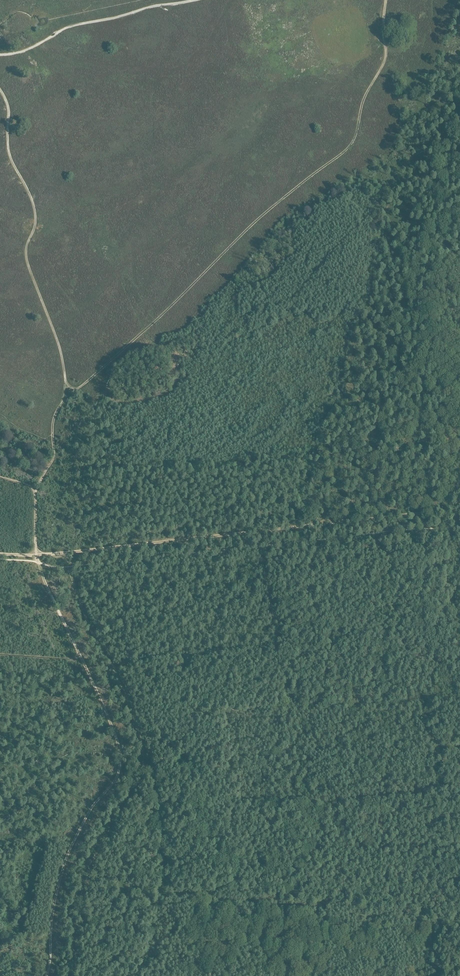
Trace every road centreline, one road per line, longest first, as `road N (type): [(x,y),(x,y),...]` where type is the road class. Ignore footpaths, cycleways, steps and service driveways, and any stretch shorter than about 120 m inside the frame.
road 1 (track): [(54,554),(123,687),(144,778),(98,854),(72,975)]
road 2 (track): [(32,975),(86,819),(119,771),(109,726),(36,555)]
road 3 (track): [(54,554),(459,509)]
road 4 (track): [(459,928),(86,886)]
road 5 (track): [(0,89),(9,155),(35,214),(27,261),(72,393)]
road 6 (track): [(195,0),(73,25),(0,55)]

